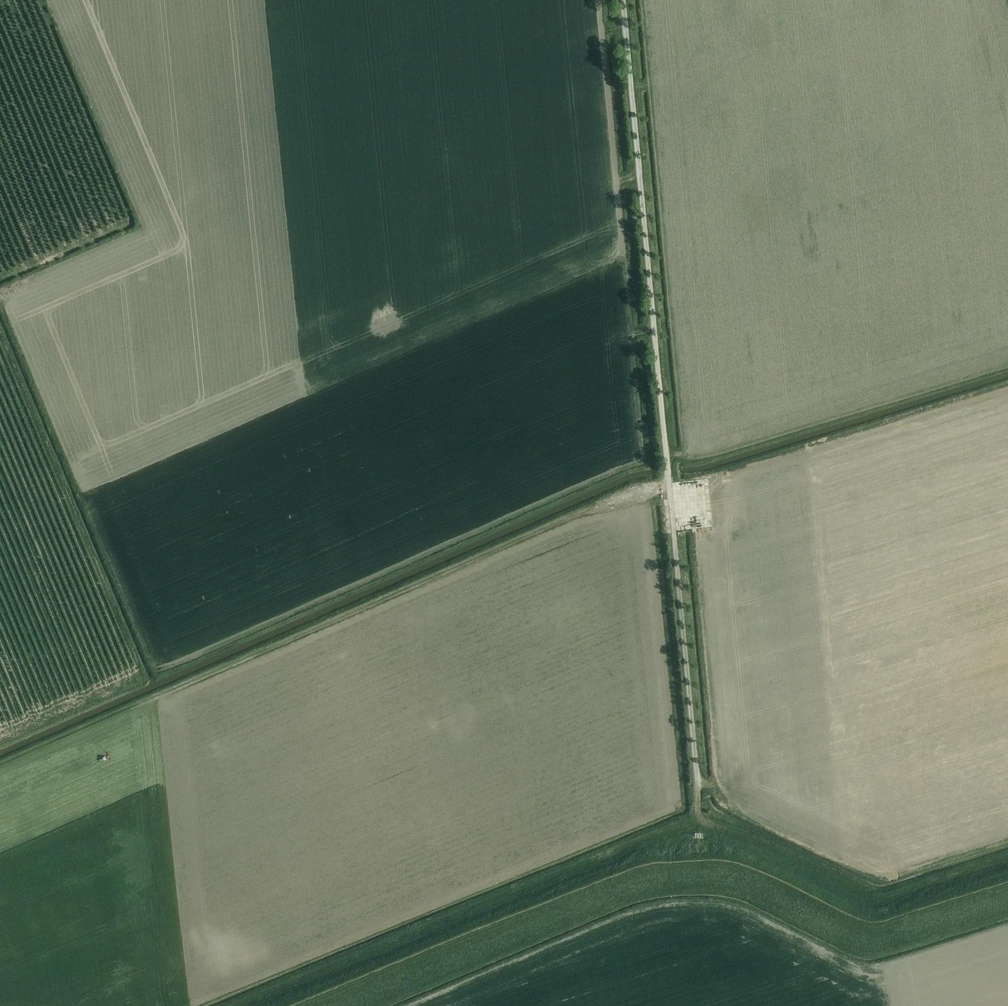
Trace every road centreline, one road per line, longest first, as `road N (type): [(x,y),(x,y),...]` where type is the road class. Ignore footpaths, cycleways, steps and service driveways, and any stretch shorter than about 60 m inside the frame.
road 1 (unclassified): [(702,812),(623,0)]

